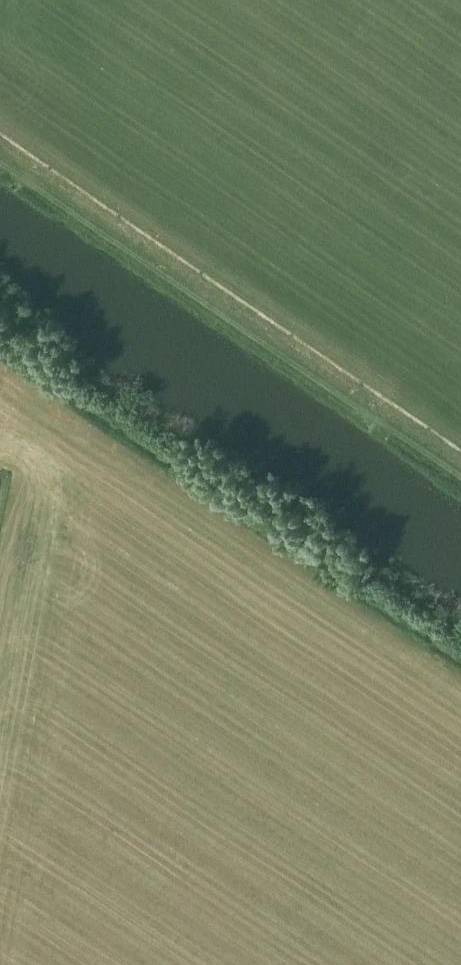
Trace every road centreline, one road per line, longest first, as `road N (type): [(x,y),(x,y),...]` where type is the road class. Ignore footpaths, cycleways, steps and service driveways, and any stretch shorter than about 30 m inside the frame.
road 1 (track): [(0,166),(460,480)]

